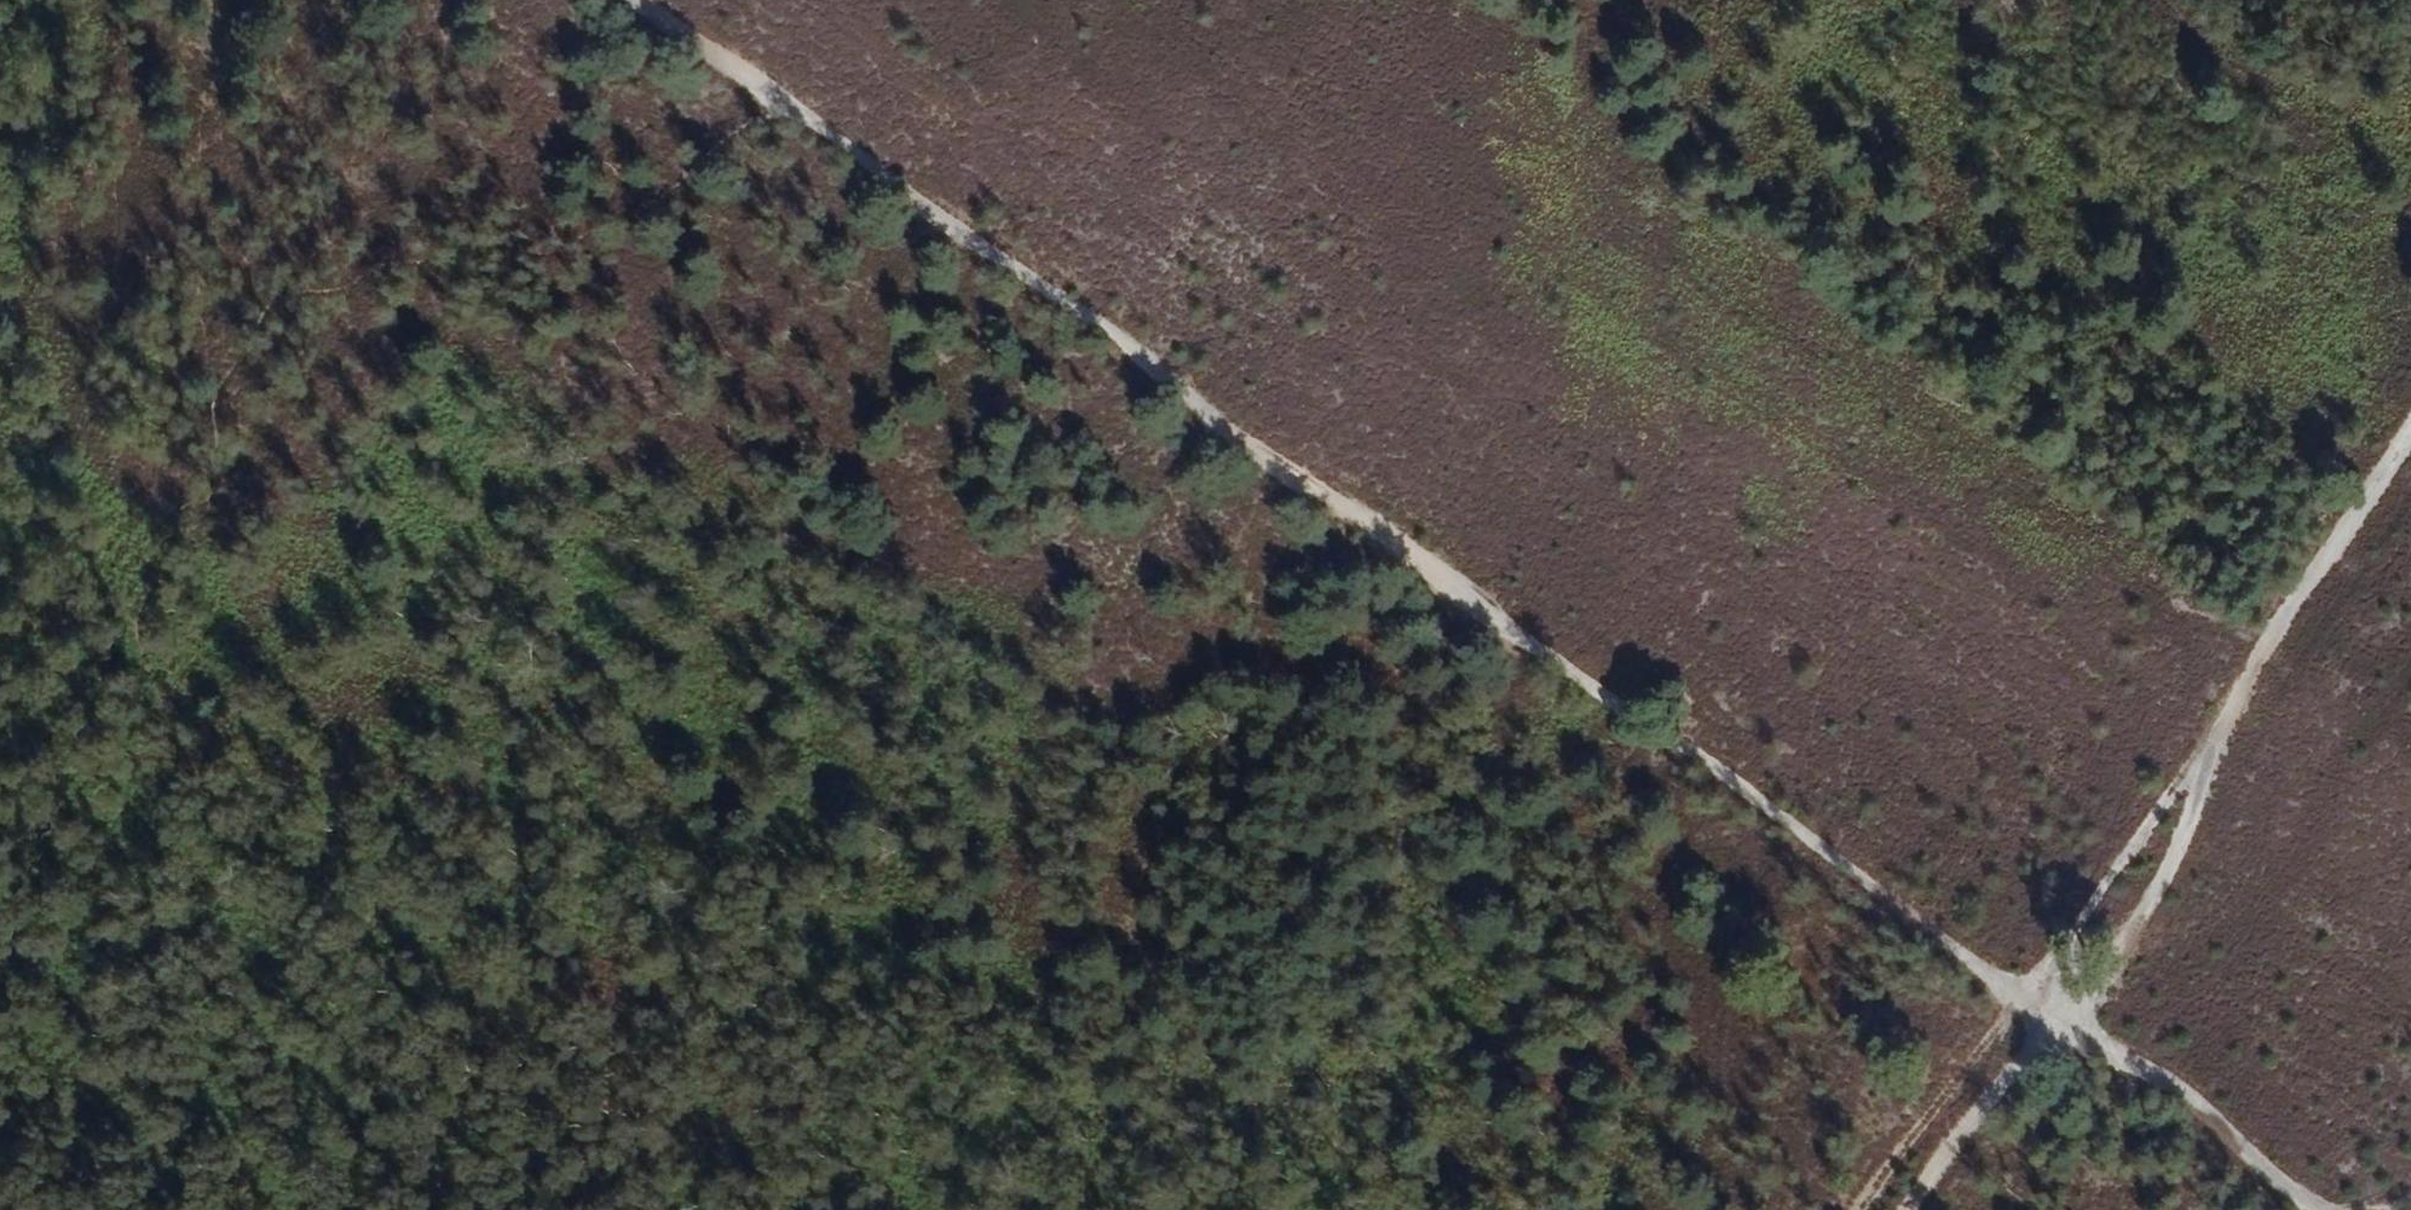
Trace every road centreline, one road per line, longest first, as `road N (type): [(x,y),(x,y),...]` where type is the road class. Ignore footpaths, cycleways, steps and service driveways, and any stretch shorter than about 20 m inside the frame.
road 1 (track): [(2325,1209),(645,0)]
road 2 (track): [(2043,1007),(2410,469)]
road 3 (track): [(2043,1007),(1843,1209)]
road 4 (track): [(2043,1007),(1908,1209)]

